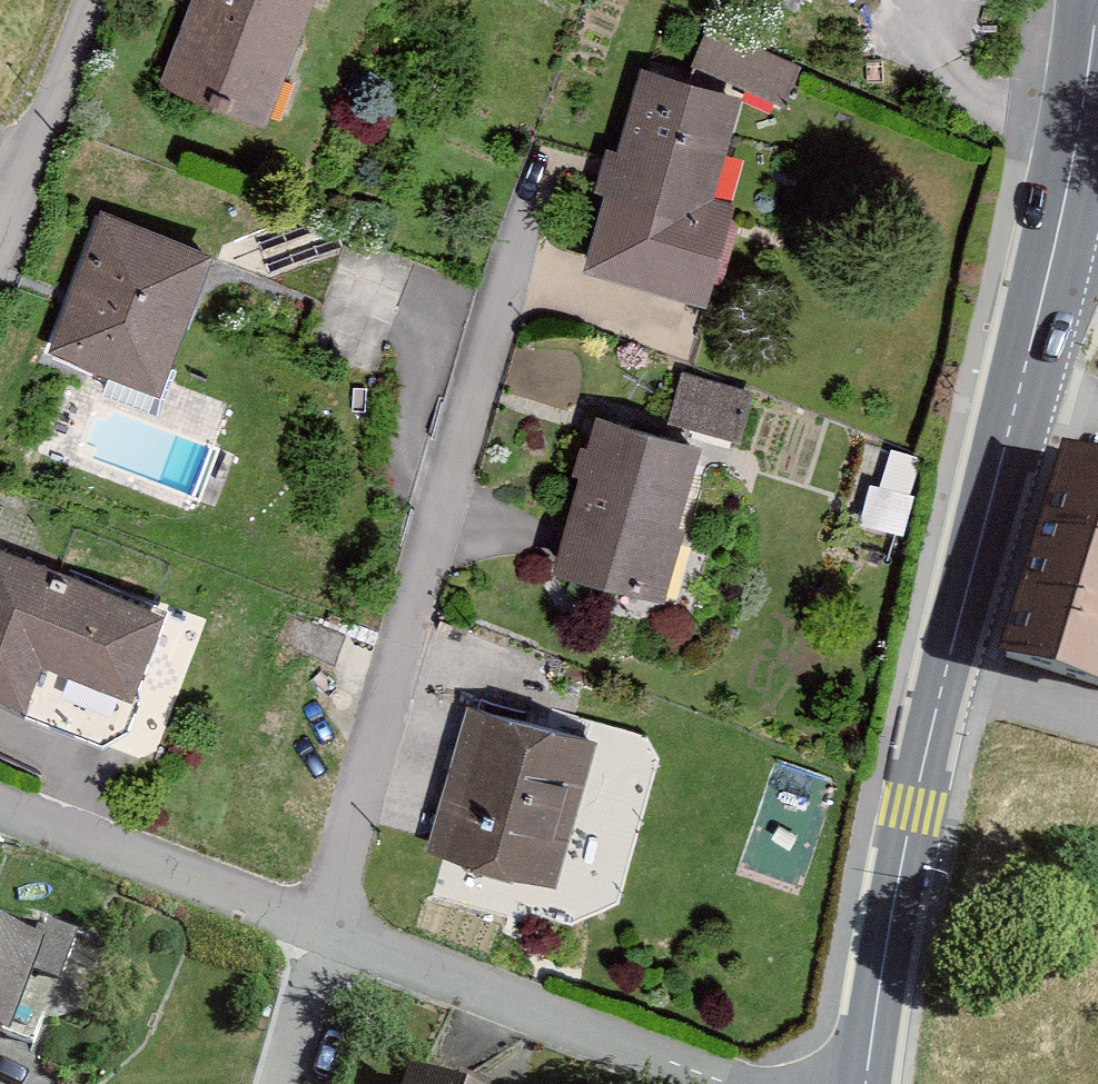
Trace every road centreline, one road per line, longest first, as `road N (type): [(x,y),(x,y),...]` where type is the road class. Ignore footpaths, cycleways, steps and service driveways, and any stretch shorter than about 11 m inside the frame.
road 1 (secondary): [(867,1083),(912,808),(1042,300)]
road 2 (residential): [(320,930),(530,203)]
road 3 (residential): [(320,930),(748,1083)]
road 4 (residential): [(0,809),(320,930)]
road 5 (secondary): [(1042,300),(1097,0)]
road 6 (residential): [(0,223),(89,0)]
road 7 (residential): [(279,1083),(320,930)]

